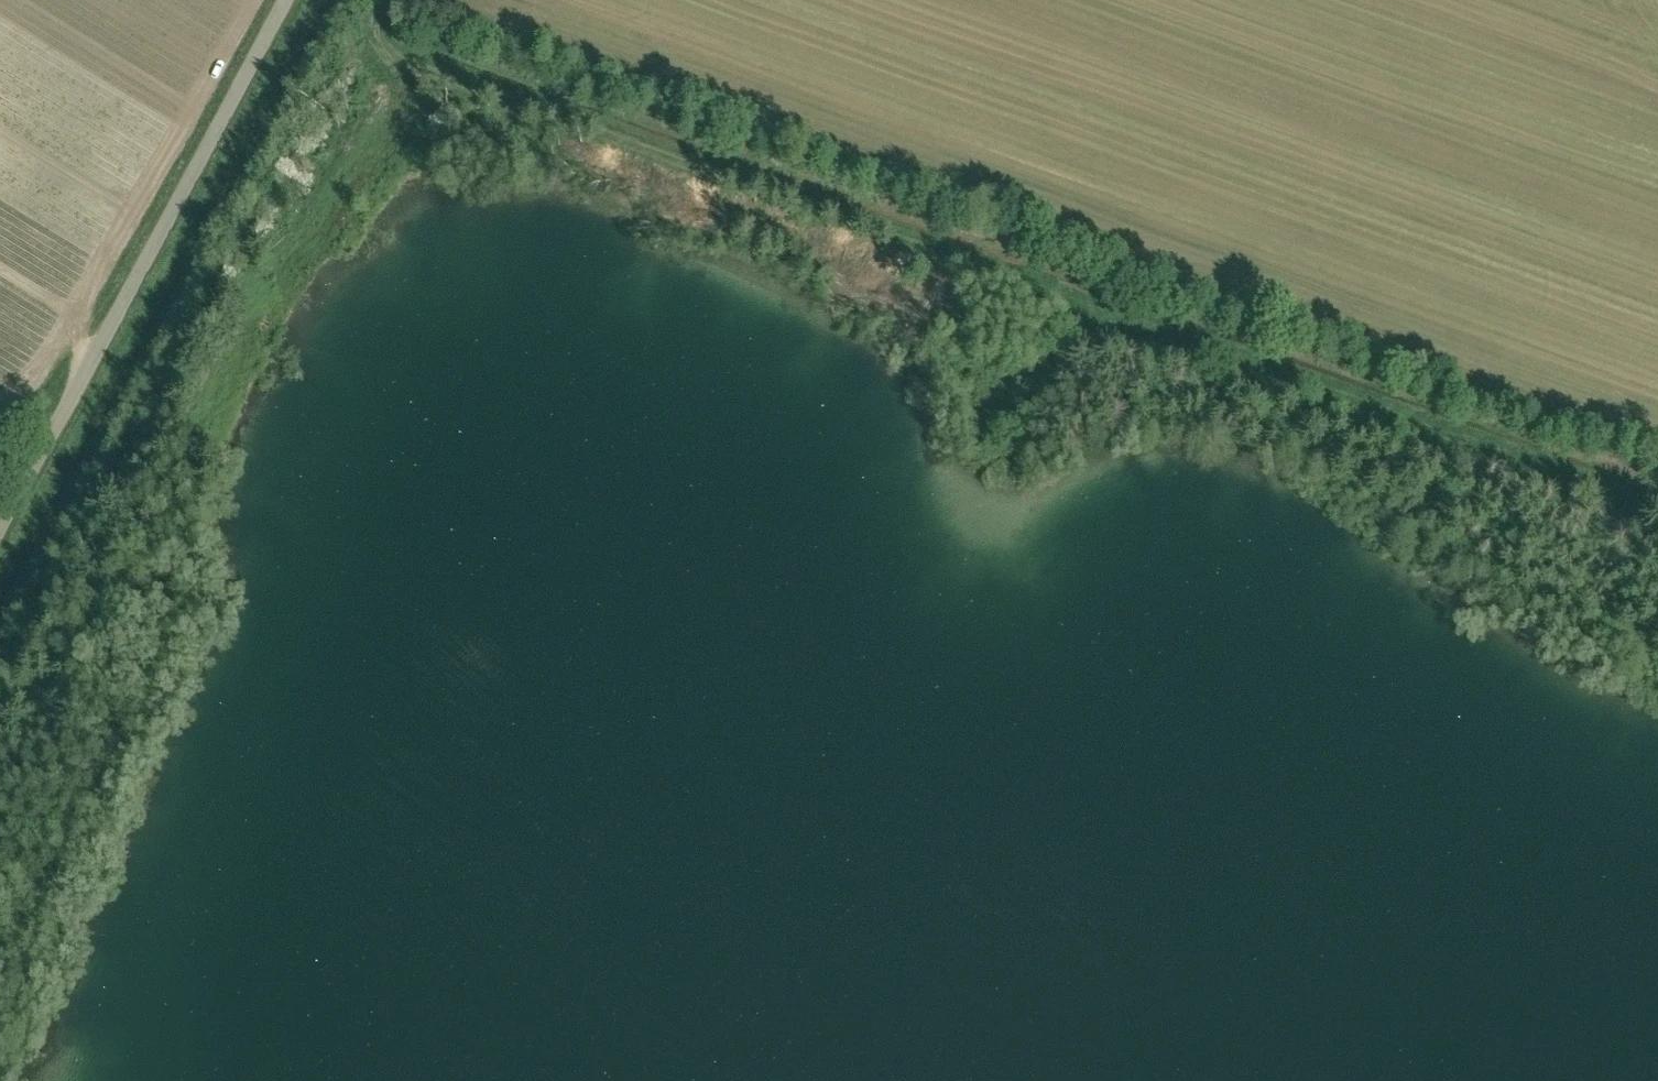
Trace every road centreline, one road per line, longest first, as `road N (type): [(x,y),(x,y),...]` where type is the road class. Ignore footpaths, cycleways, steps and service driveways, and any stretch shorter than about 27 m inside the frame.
road 1 (unclassified): [(301,0),(0,545)]

